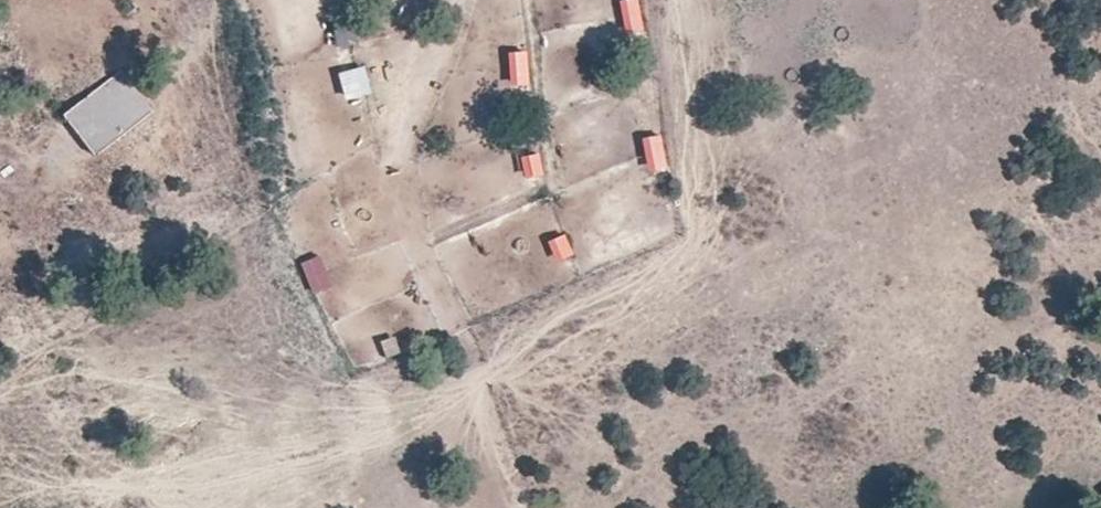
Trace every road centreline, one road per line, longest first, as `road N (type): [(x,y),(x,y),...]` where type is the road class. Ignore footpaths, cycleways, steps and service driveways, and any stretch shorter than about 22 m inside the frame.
road 1 (track): [(460,0),(449,56),(405,152),(408,226),(457,330),(518,507)]

